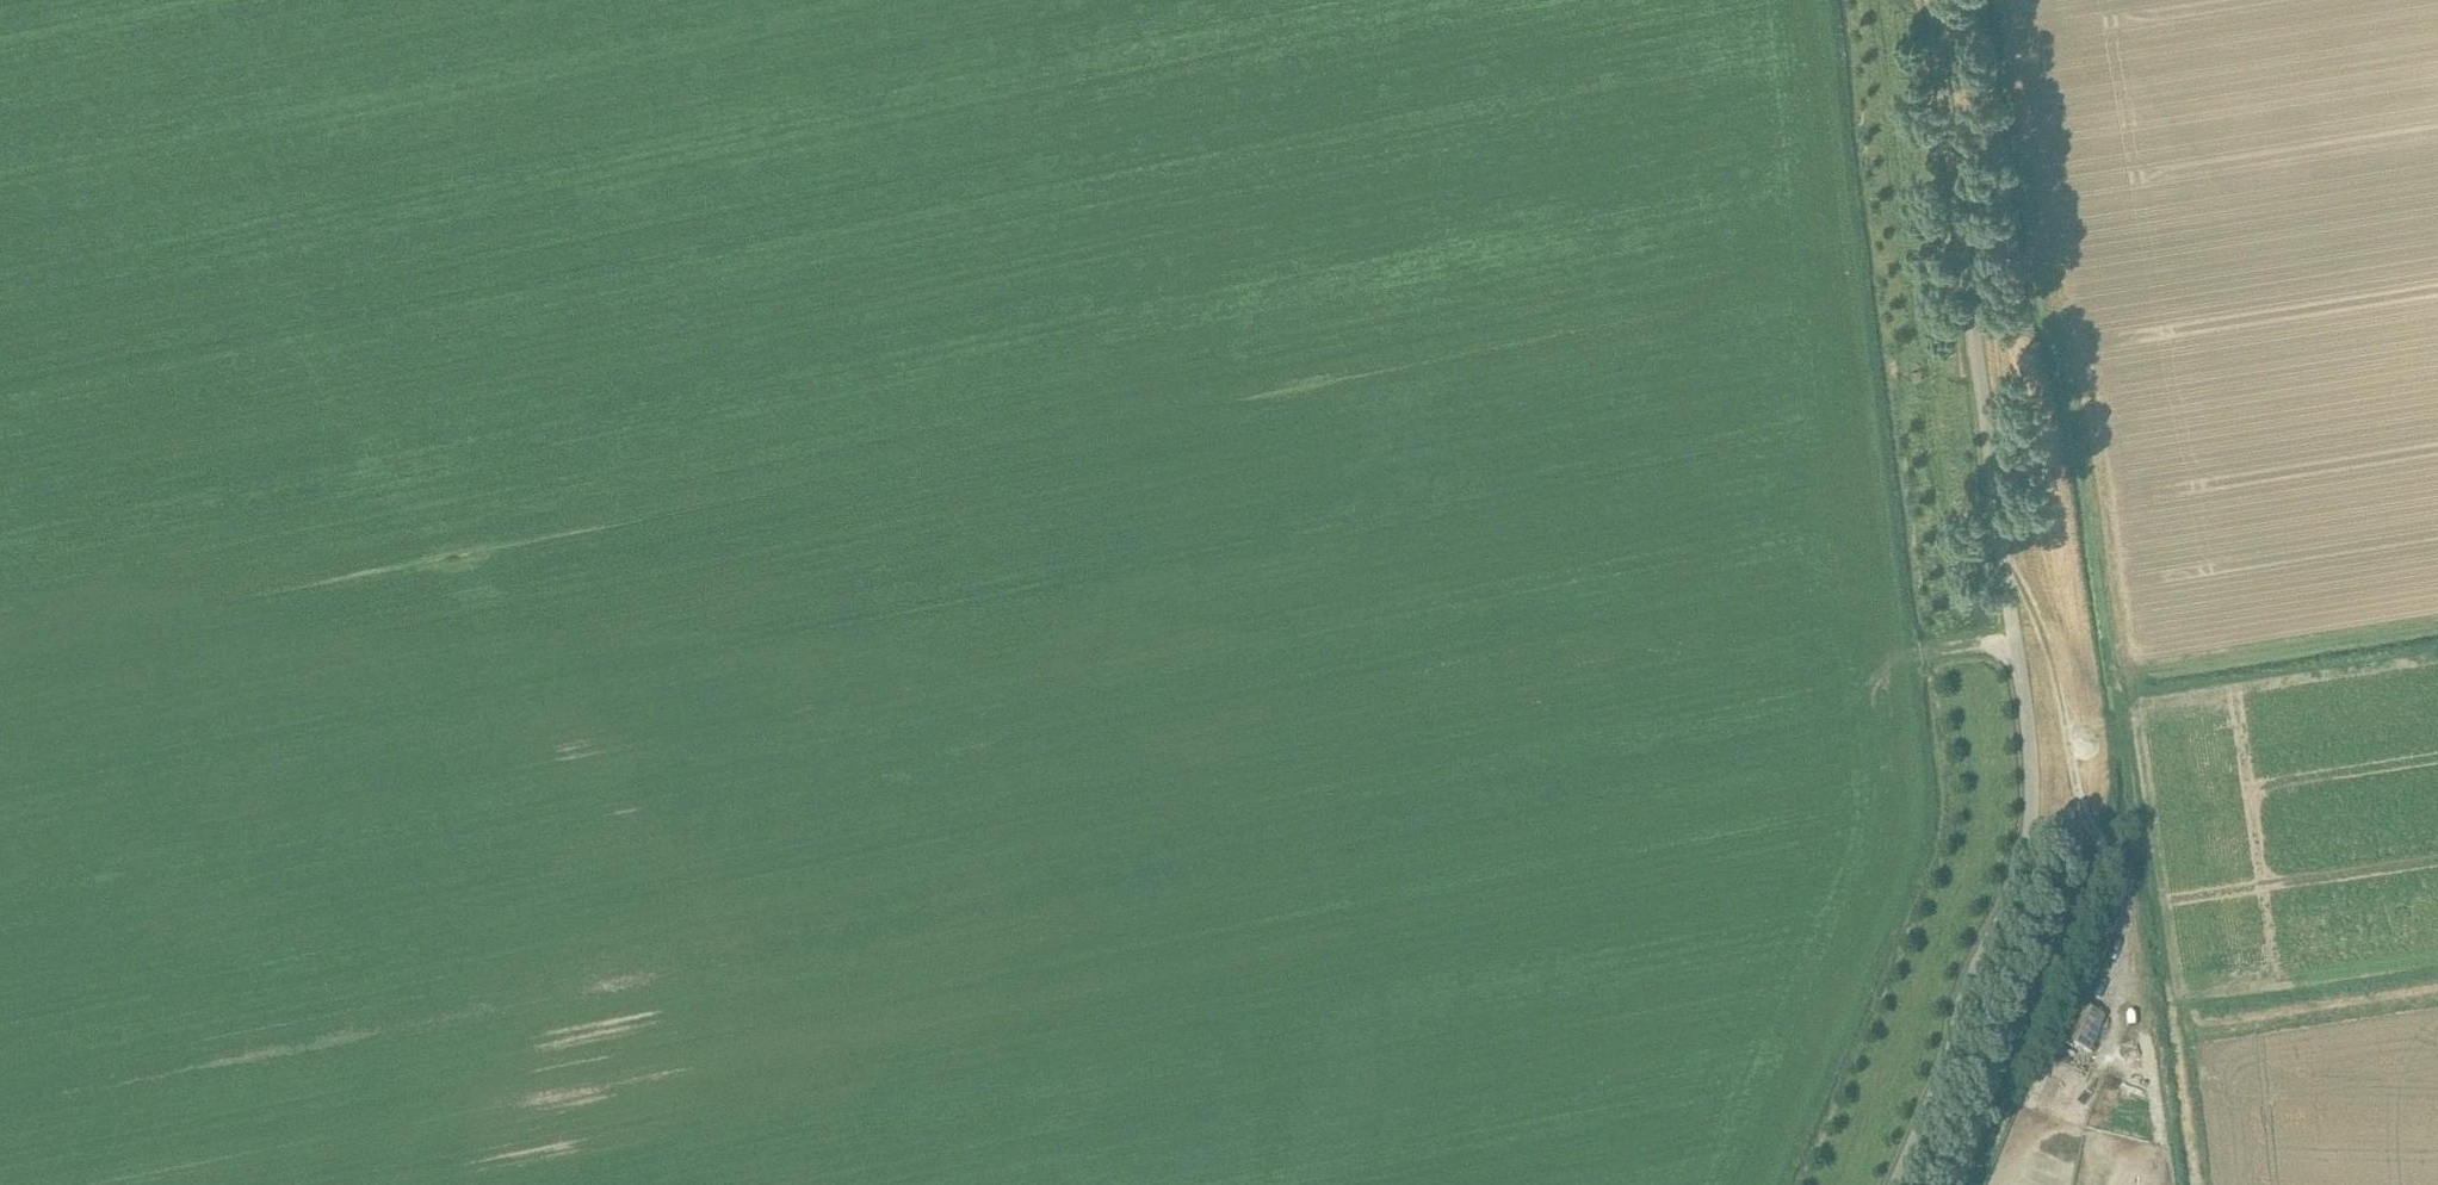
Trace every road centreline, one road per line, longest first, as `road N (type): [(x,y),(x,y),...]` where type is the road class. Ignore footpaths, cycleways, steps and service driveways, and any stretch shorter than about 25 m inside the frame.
road 1 (unclassified): [(1906,1184),(1998,966),(2030,860),(2037,774),(1928,0)]

